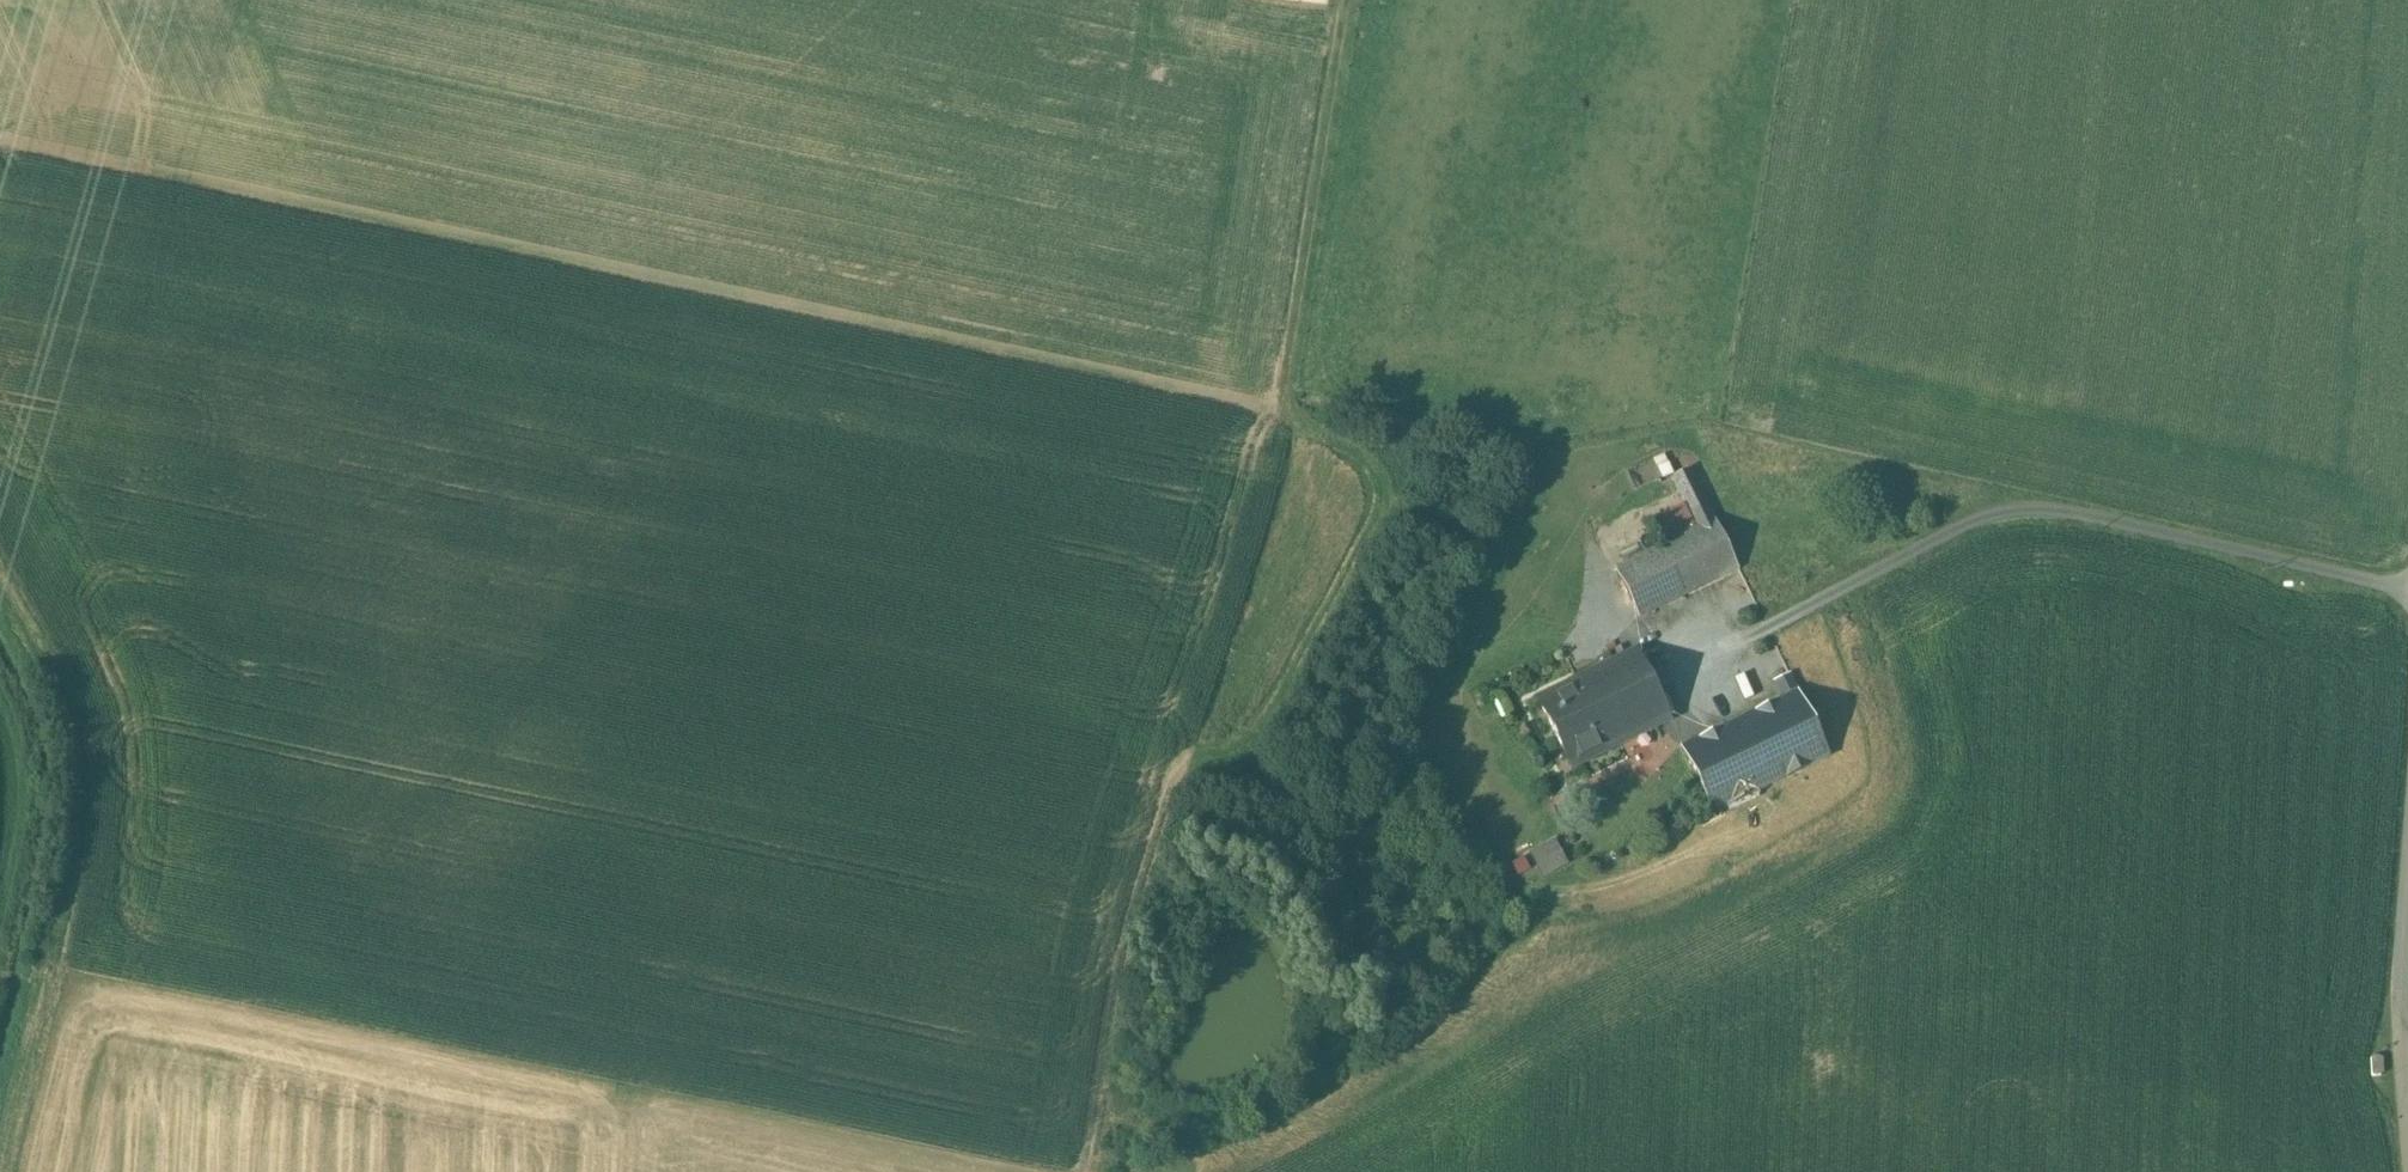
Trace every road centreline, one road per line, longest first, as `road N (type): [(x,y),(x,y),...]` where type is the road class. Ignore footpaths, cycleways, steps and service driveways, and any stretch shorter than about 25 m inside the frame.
road 1 (track): [(1502,561),(1393,507),(1364,459),(1311,438),(1293,423),(1283,396),(1348,0)]
road 2 (unclassified): [(2406,1055),(2407,862)]

